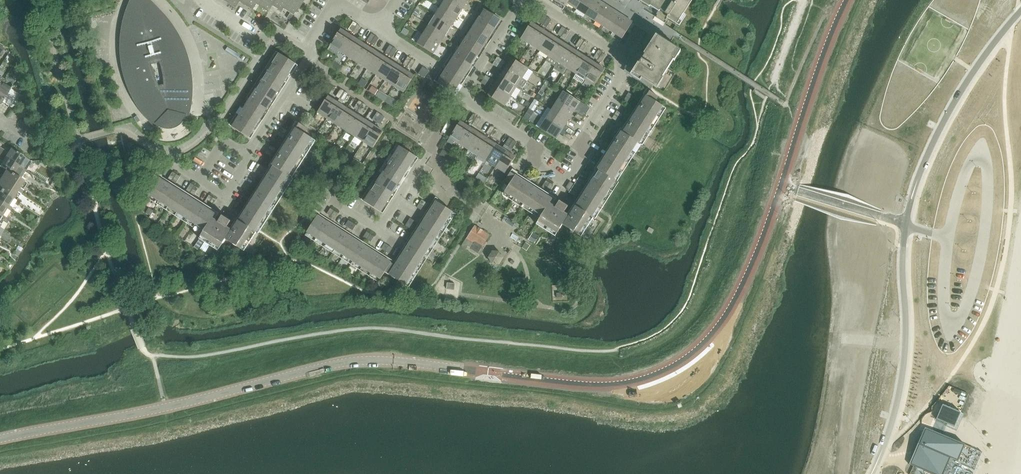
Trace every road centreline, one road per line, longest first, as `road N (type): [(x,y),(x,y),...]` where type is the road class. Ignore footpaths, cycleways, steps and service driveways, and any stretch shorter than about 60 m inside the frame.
road 1 (tertiary): [(0,439),(359,361),(578,383),(660,372),(721,324),(781,188)]
road 2 (residential): [(461,97),(529,142),(535,162),(569,176),(620,78),(618,54),(532,0)]
road 3 (residential): [(247,153),(307,64),(334,6),(379,29)]
road 4 (residential): [(334,200),(373,226),(382,223),(461,97)]
road 5 (tertiary): [(781,188),(846,0)]

